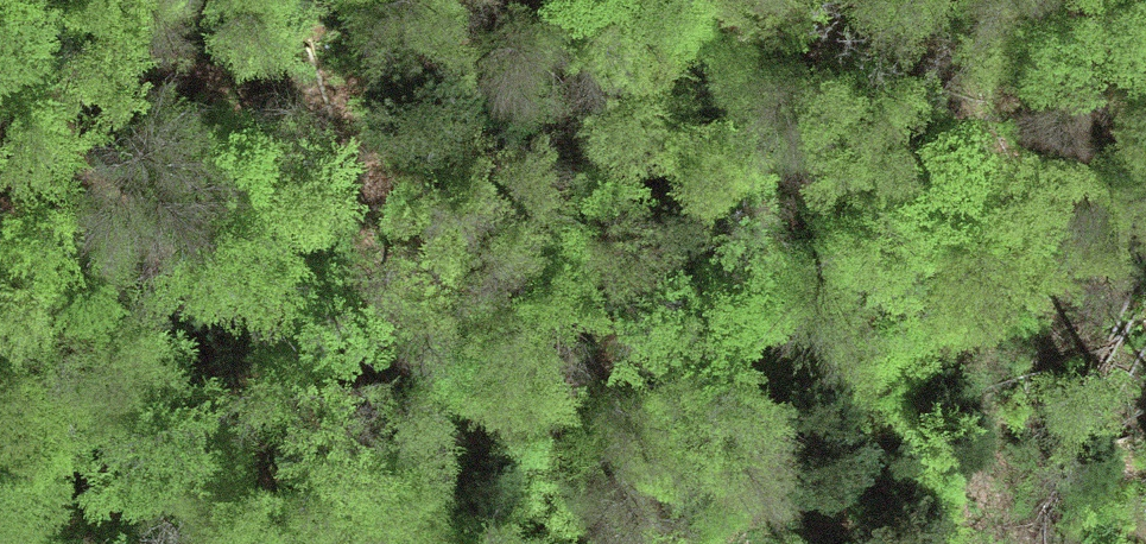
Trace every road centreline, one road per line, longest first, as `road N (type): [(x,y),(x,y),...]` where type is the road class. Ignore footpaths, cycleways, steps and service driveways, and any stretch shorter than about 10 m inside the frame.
road 1 (track): [(1145,323),(1012,280),(820,267),(766,281),(482,414),(244,507)]
road 2 (track): [(461,0),(28,116),(0,133)]
road 3 (track): [(858,0),(926,51),(1039,173),(1145,315)]

